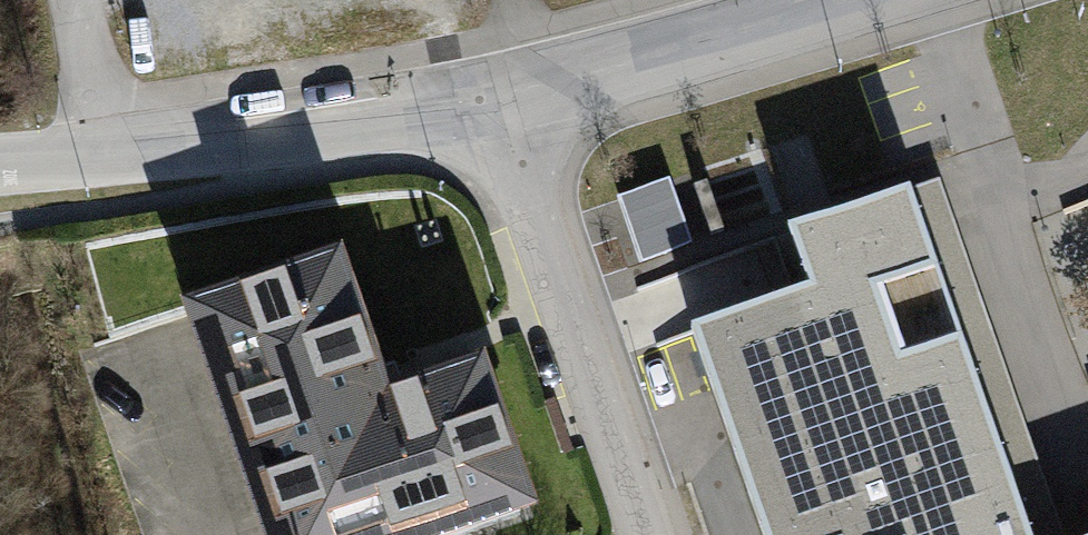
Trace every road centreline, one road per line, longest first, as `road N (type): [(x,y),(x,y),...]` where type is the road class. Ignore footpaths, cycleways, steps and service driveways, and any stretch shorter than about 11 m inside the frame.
road 1 (residential): [(652,534),(502,96)]
road 2 (unclassified): [(109,153),(502,96)]
road 3 (unclassified): [(502,96),(846,0)]
road 4 (residential): [(109,153),(73,0)]

